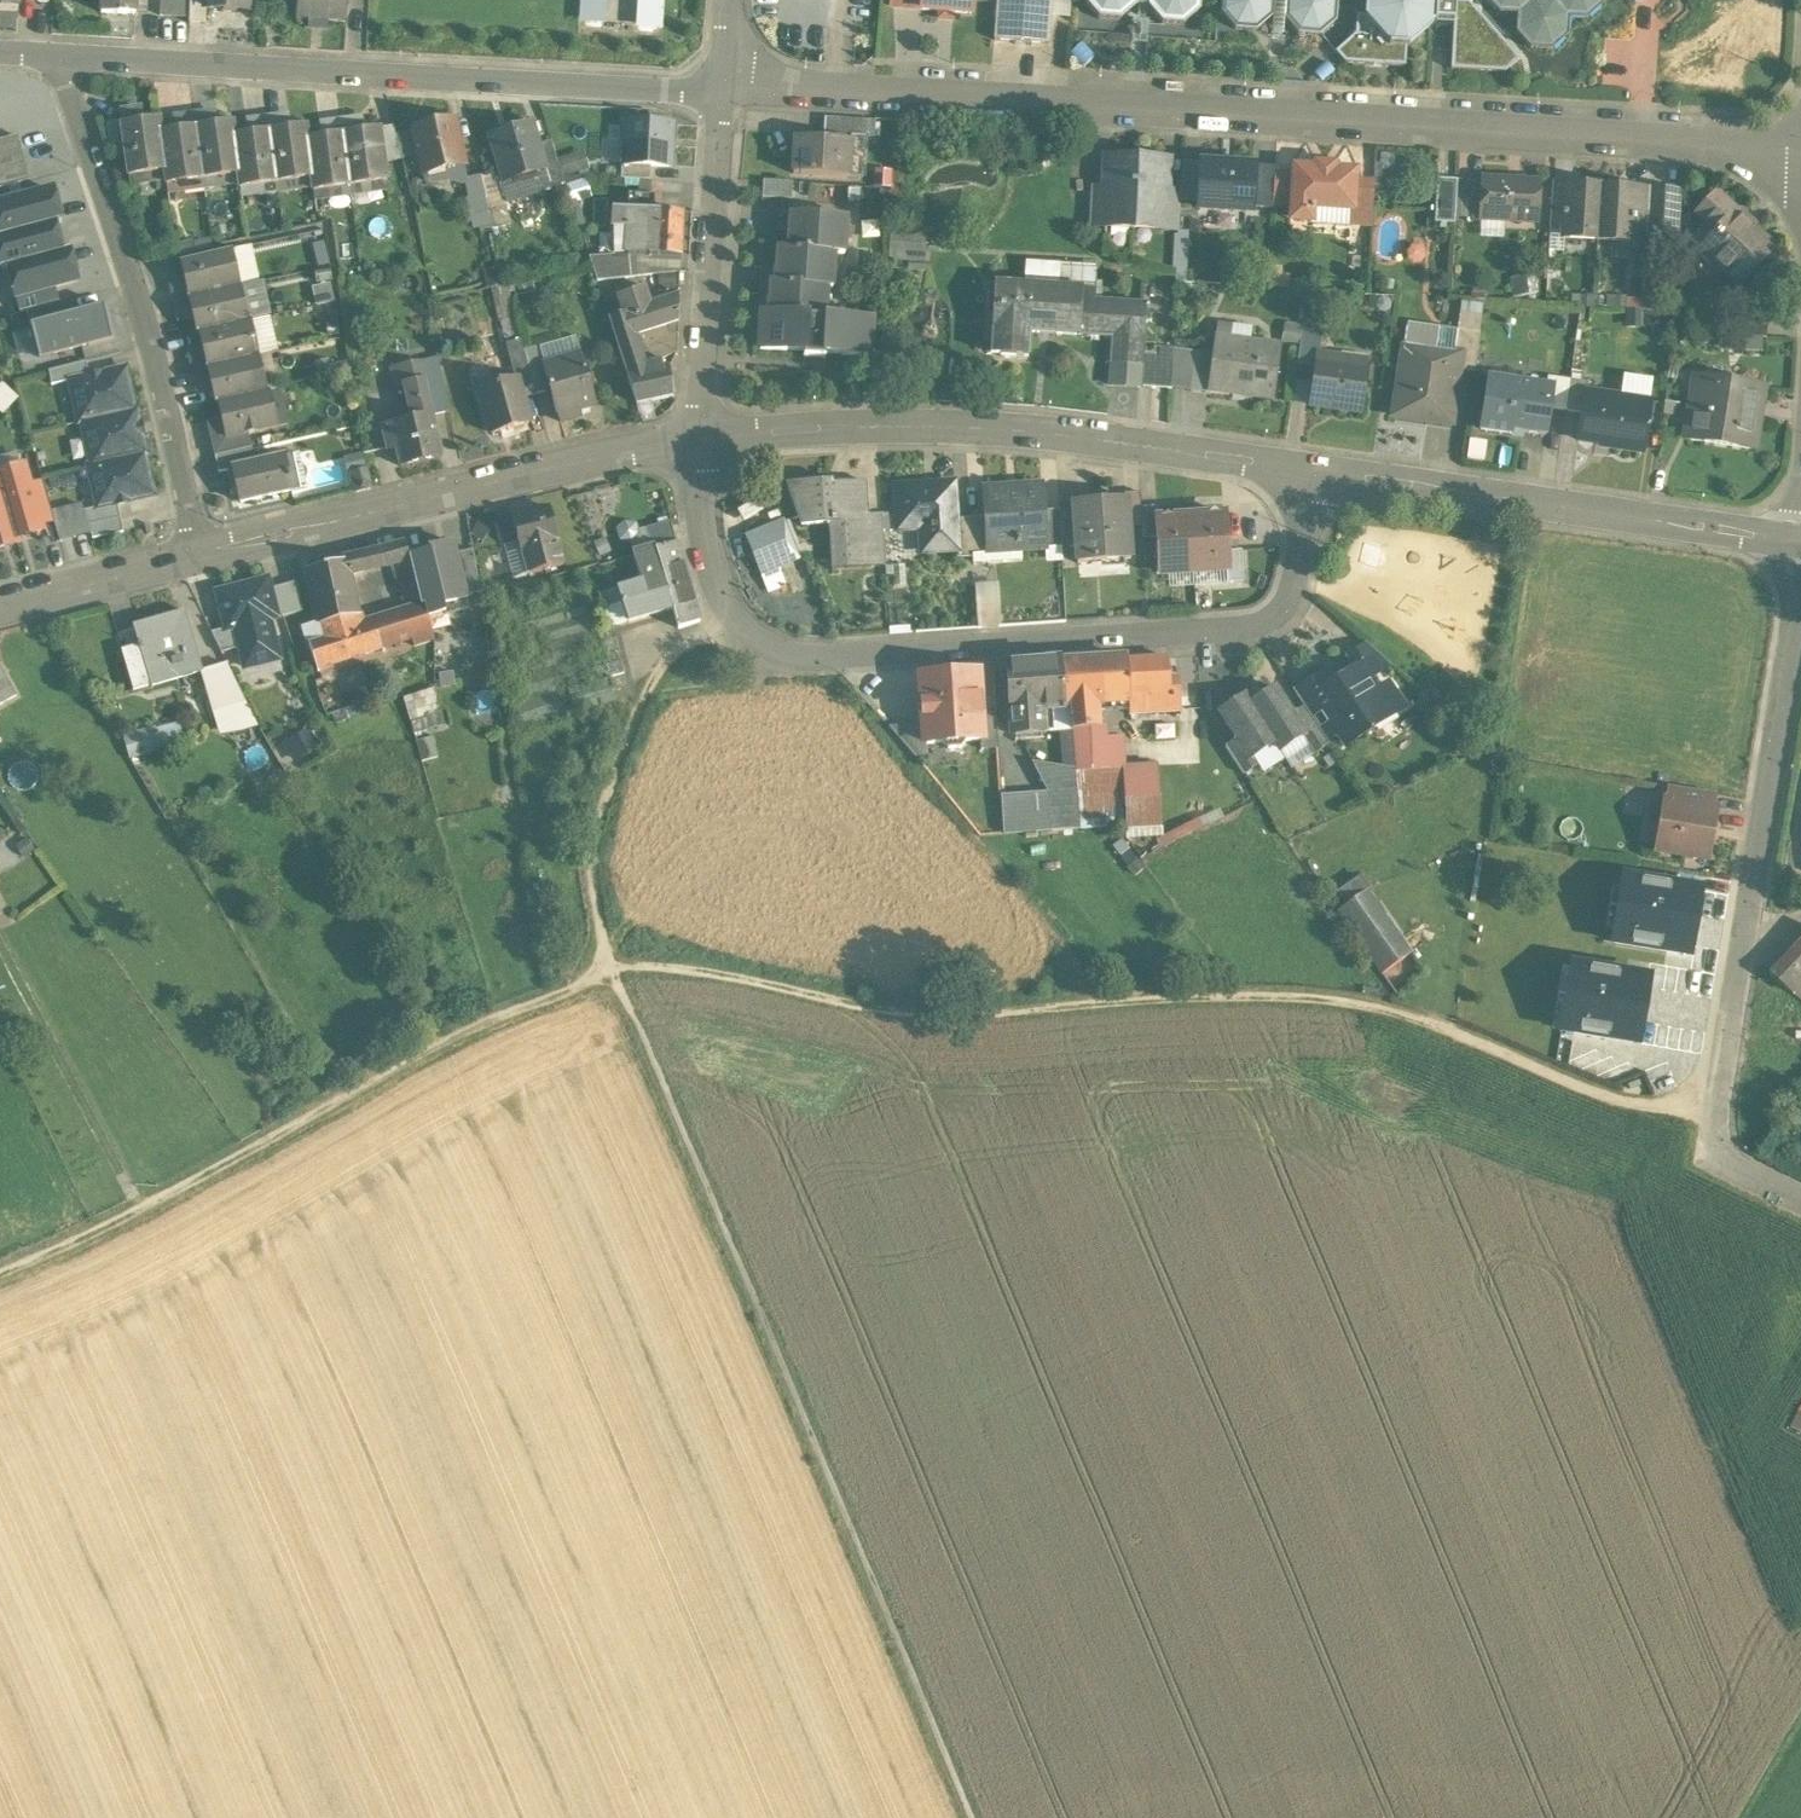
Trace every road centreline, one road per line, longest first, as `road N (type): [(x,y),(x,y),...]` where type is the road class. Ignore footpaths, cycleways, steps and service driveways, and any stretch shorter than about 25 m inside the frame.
road 1 (track): [(1716,1099),(1619,1105),(1412,1019),(1333,1005),(924,1020),(666,967),(611,971)]
road 2 (residential): [(721,91),(1800,145)]
road 3 (track): [(972,1817),(611,971)]
road 4 (residential): [(1316,470),(1290,600),(1253,628),(790,658),(754,644),(724,594),(699,436)]
road 5 (track): [(611,971),(437,1045),(153,1203),(0,1275)]
road 6 (residential): [(1800,1201),(1729,1166),(1712,1135),(1800,588)]
road 7 (residential): [(66,53),(721,91)]
road 8 (residential): [(1316,470),(1048,430),(825,425),(699,436)]
road 9 (residential): [(66,53),(65,80),(142,309),(201,557)]
road 10 (residential): [(699,436),(201,557)]
road 11 (residential): [(1800,536),(1316,470)]
road 12 (residential): [(699,436),(721,91)]
road 13 (residential): [(201,557),(0,607)]

